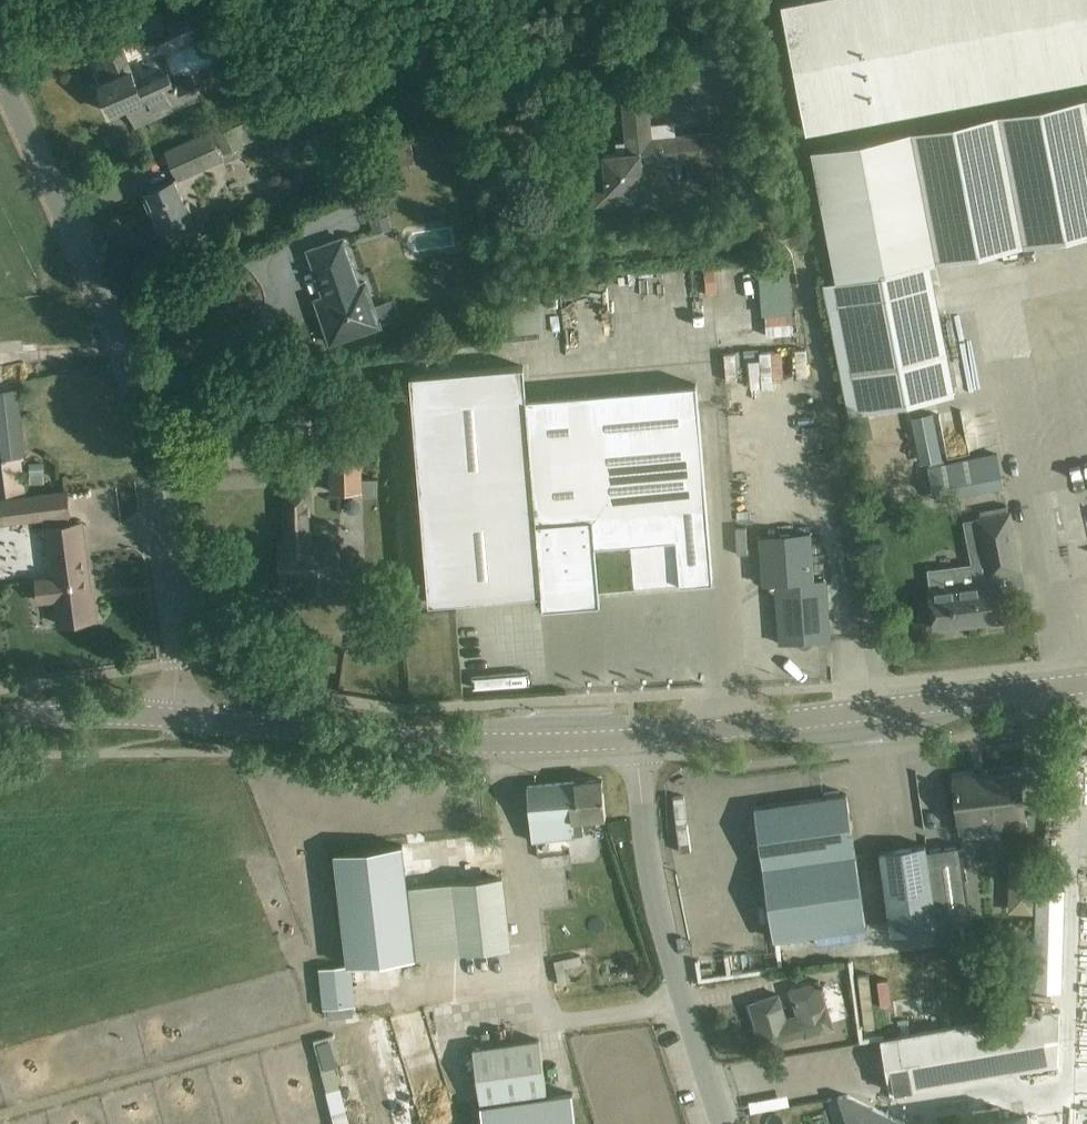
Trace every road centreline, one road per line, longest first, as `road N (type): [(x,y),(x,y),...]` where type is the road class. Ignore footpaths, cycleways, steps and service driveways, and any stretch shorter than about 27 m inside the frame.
road 1 (unclassified): [(172,716),(180,664),(154,474),(125,366),(0,71)]
road 2 (tertiary): [(637,737),(434,743),(172,716)]
road 3 (tertiary): [(637,737),(1086,684)]
road 4 (unclassified): [(720,1123),(650,890),(637,737)]
road 5 (tertiary): [(172,716),(0,722)]

